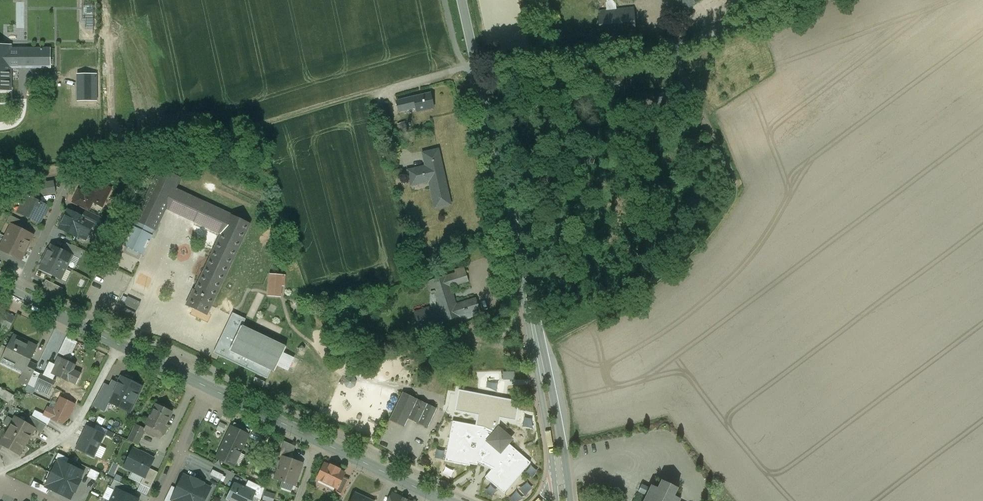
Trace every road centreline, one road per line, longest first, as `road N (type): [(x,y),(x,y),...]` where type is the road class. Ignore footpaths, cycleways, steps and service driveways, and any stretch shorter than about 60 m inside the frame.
road 1 (track): [(373,98),(0,184)]
road 2 (secondary): [(540,352),(461,0)]
road 3 (track): [(478,77),(669,53)]
road 4 (residential): [(119,343),(79,422),(0,474)]
road 5 (tertiary): [(450,500),(321,440)]
road 6 (residential): [(73,170),(16,294)]
road 7 (tertiary): [(321,440),(209,388)]
road 8 (residential): [(158,500),(209,388)]

